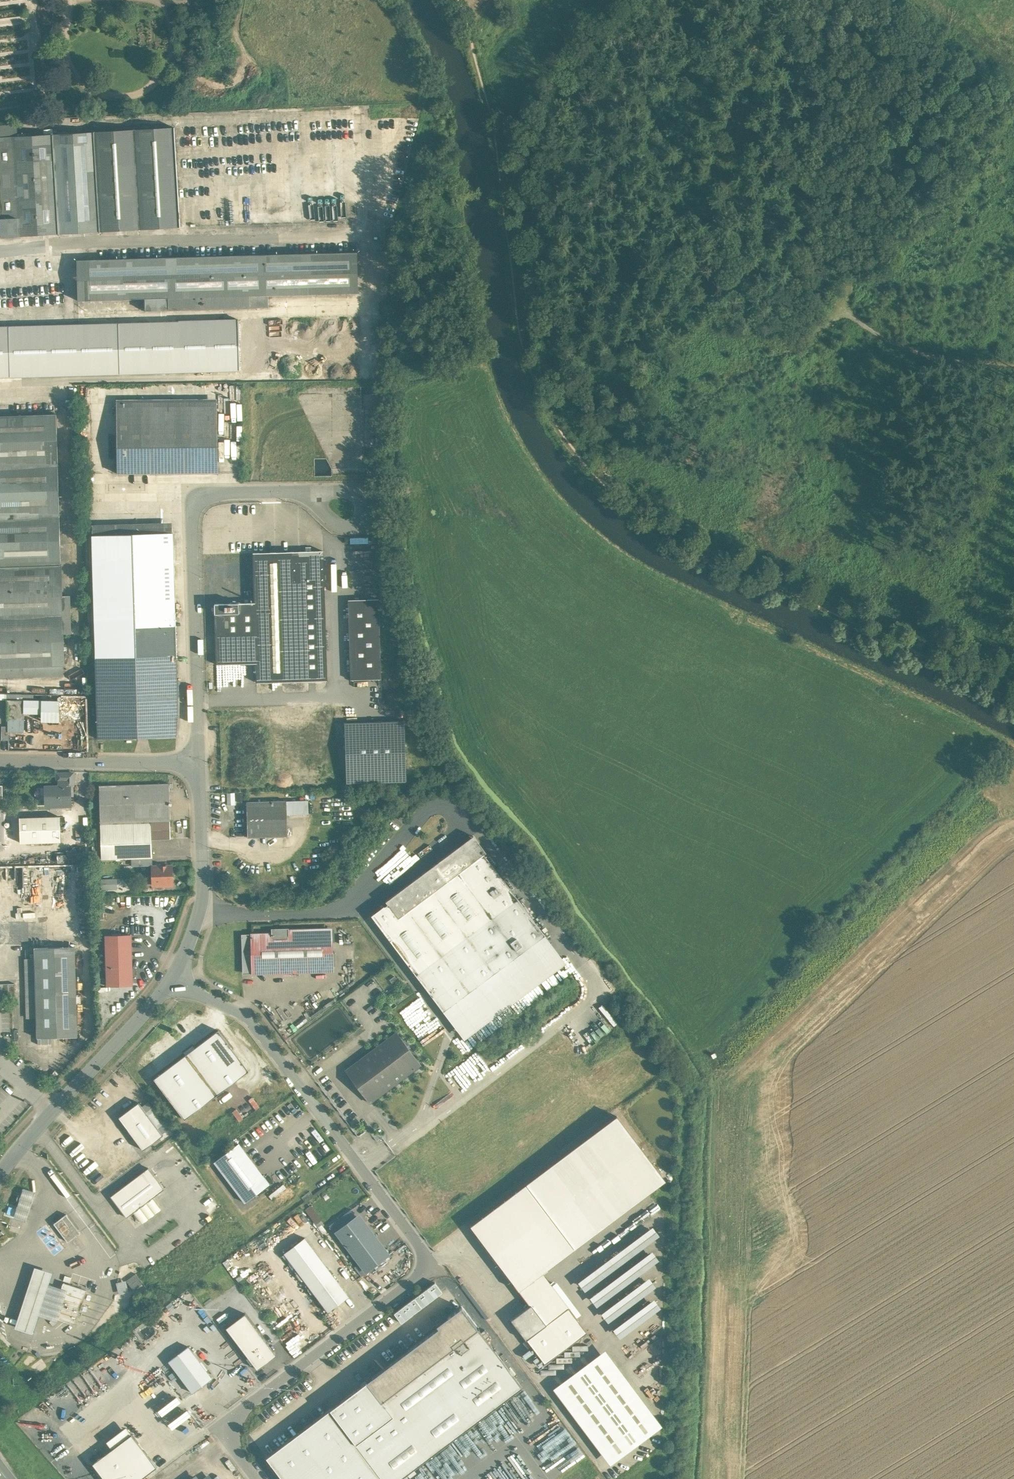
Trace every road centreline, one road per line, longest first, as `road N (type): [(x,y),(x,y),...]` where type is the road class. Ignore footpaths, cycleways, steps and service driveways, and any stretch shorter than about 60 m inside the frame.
road 1 (unclassified): [(174,984),(256,1032),(424,1261),(413,1287),(242,1420),(236,1449),(253,1478)]
road 2 (unclassified): [(200,769),(193,507),(214,486),(298,488)]
road 3 (unclassified): [(0,1183),(174,984)]
road 4 (unclassified): [(174,984),(201,917),(200,769)]
road 5 (unclassified): [(200,769),(0,766)]

